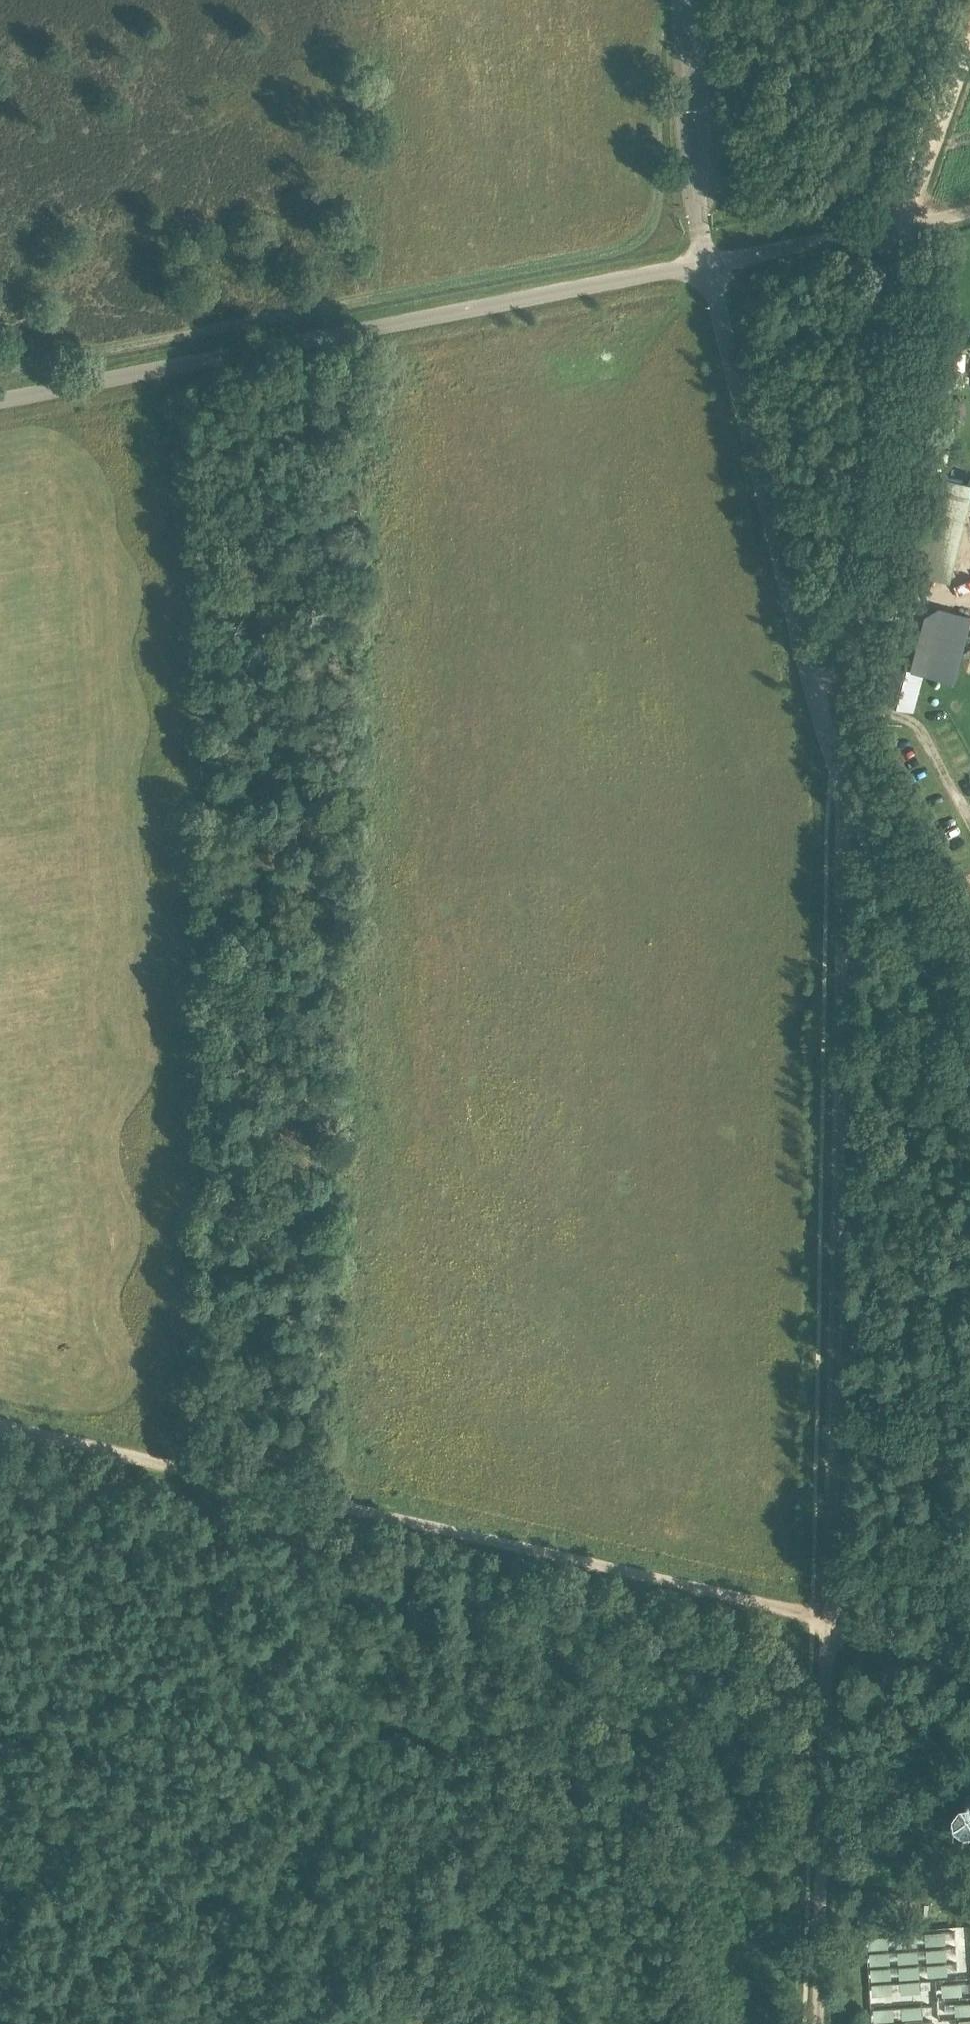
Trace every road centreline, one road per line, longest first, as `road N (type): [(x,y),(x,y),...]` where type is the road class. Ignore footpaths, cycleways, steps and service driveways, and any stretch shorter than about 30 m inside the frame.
road 1 (track): [(0,372),(636,242),(658,214),(654,67),(680,25)]
road 2 (track): [(837,761),(827,1620)]
road 3 (track): [(0,1429),(827,1620)]
road 4 (unclassified): [(969,1045),(870,845),(820,713),(707,262)]
road 5 (unclassified): [(0,399),(707,262)]
road 6 (track): [(837,761),(902,225)]
road 7 (track): [(742,0),(749,105),(807,196),(825,200),(871,178),(934,0)]
road 8 (track): [(827,1620),(818,2023)]
road 9 (track): [(820,713),(840,706),(914,723),(969,821)]
road 10 (unclassified): [(902,225),(969,36)]
road 11 (unclassified): [(707,262),(902,225)]
road 12 (track): [(827,1620),(969,1656)]

